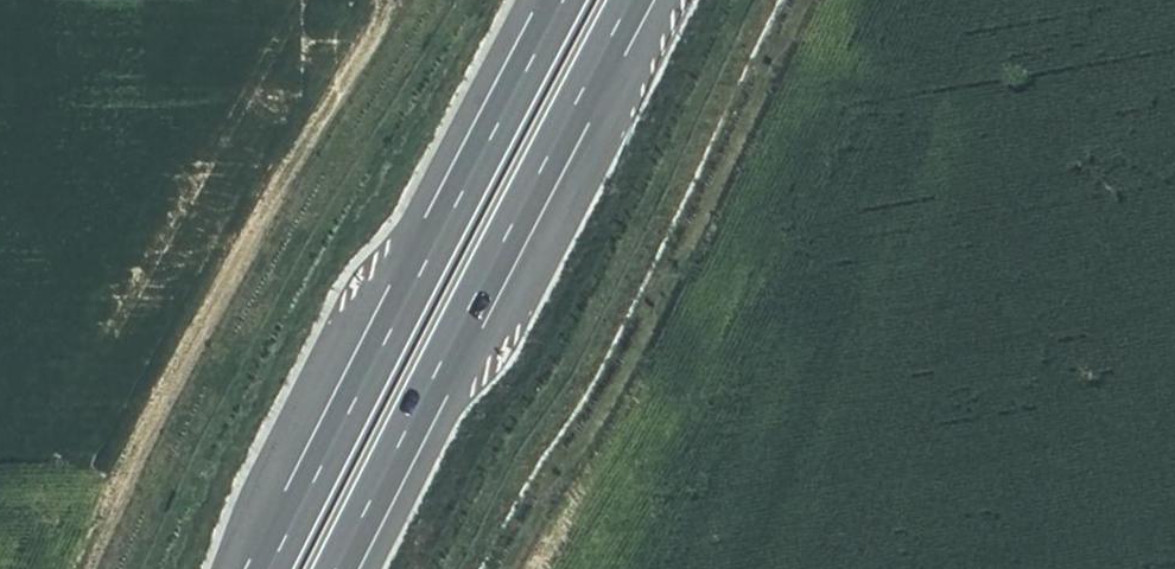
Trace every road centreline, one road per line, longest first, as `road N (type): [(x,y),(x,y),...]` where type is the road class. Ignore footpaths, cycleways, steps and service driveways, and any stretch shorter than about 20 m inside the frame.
road 1 (track): [(800,0),(632,328),(502,521),(480,568)]
road 2 (track): [(377,0),(136,448),(81,568)]
road 3 (motorway): [(331,568),(625,0)]
road 4 (motorway): [(555,0),(262,568)]

